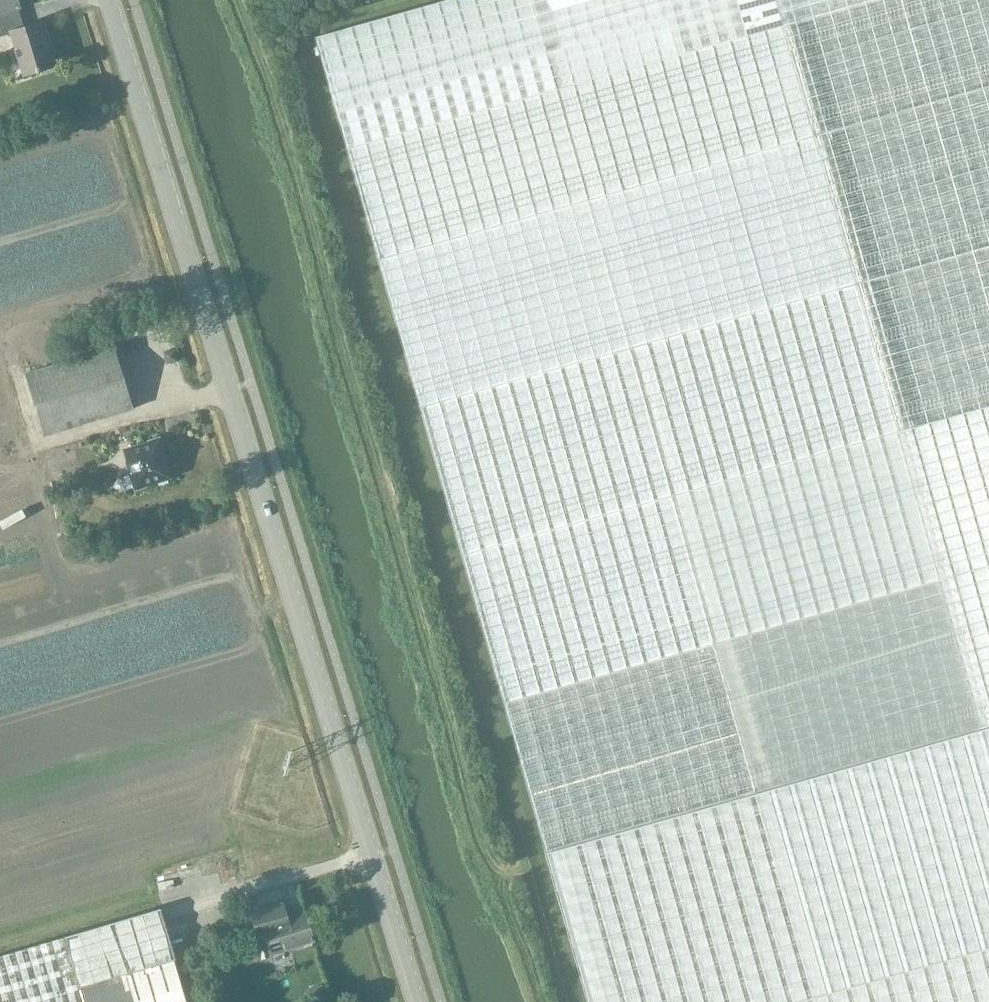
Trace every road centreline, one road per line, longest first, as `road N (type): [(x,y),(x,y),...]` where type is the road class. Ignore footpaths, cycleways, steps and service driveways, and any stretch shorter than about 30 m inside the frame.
road 1 (unclassified): [(418,1001),(110,0)]

